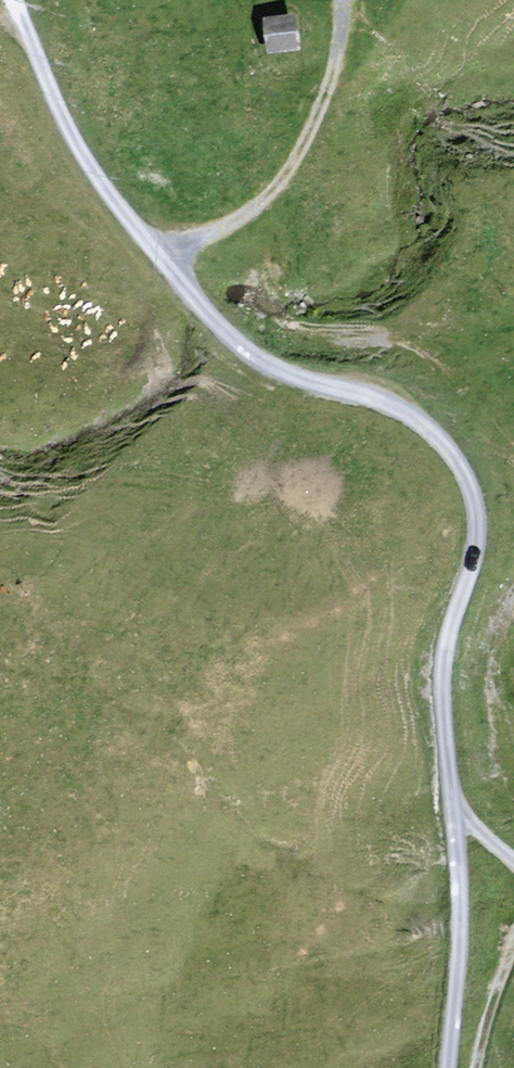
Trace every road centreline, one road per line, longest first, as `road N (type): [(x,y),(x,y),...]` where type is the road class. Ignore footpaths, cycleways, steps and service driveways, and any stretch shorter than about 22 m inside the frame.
road 1 (track): [(15,0),(94,173),(226,335),(265,363),(403,413),(473,489),(475,557),(444,657),(463,890),(451,1067)]
road 2 (track): [(342,0),(331,80),(282,178),(229,225),(159,253)]
road 3 (track): [(513,950),(476,1067)]

